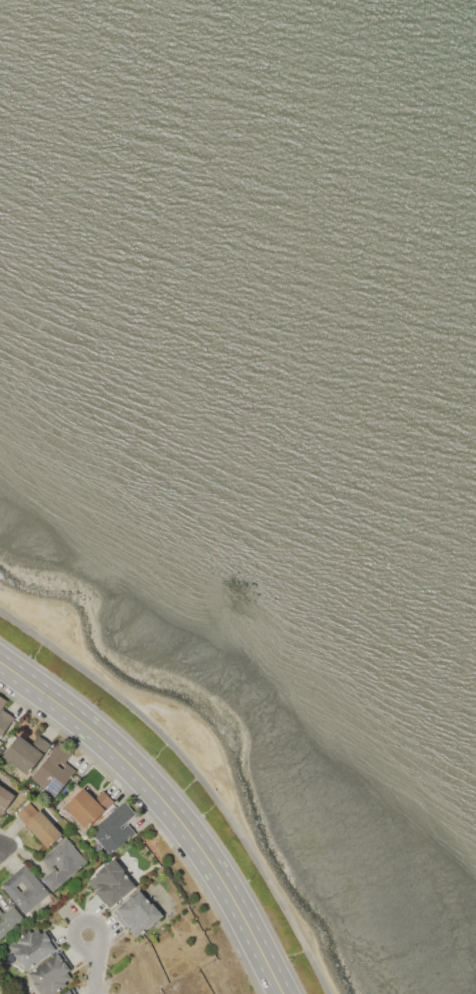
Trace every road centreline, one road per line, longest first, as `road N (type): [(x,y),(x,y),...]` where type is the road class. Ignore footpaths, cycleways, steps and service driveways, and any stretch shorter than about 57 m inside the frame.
road 1 (secondary): [(0,662),(120,755),(187,829),(282,993)]

